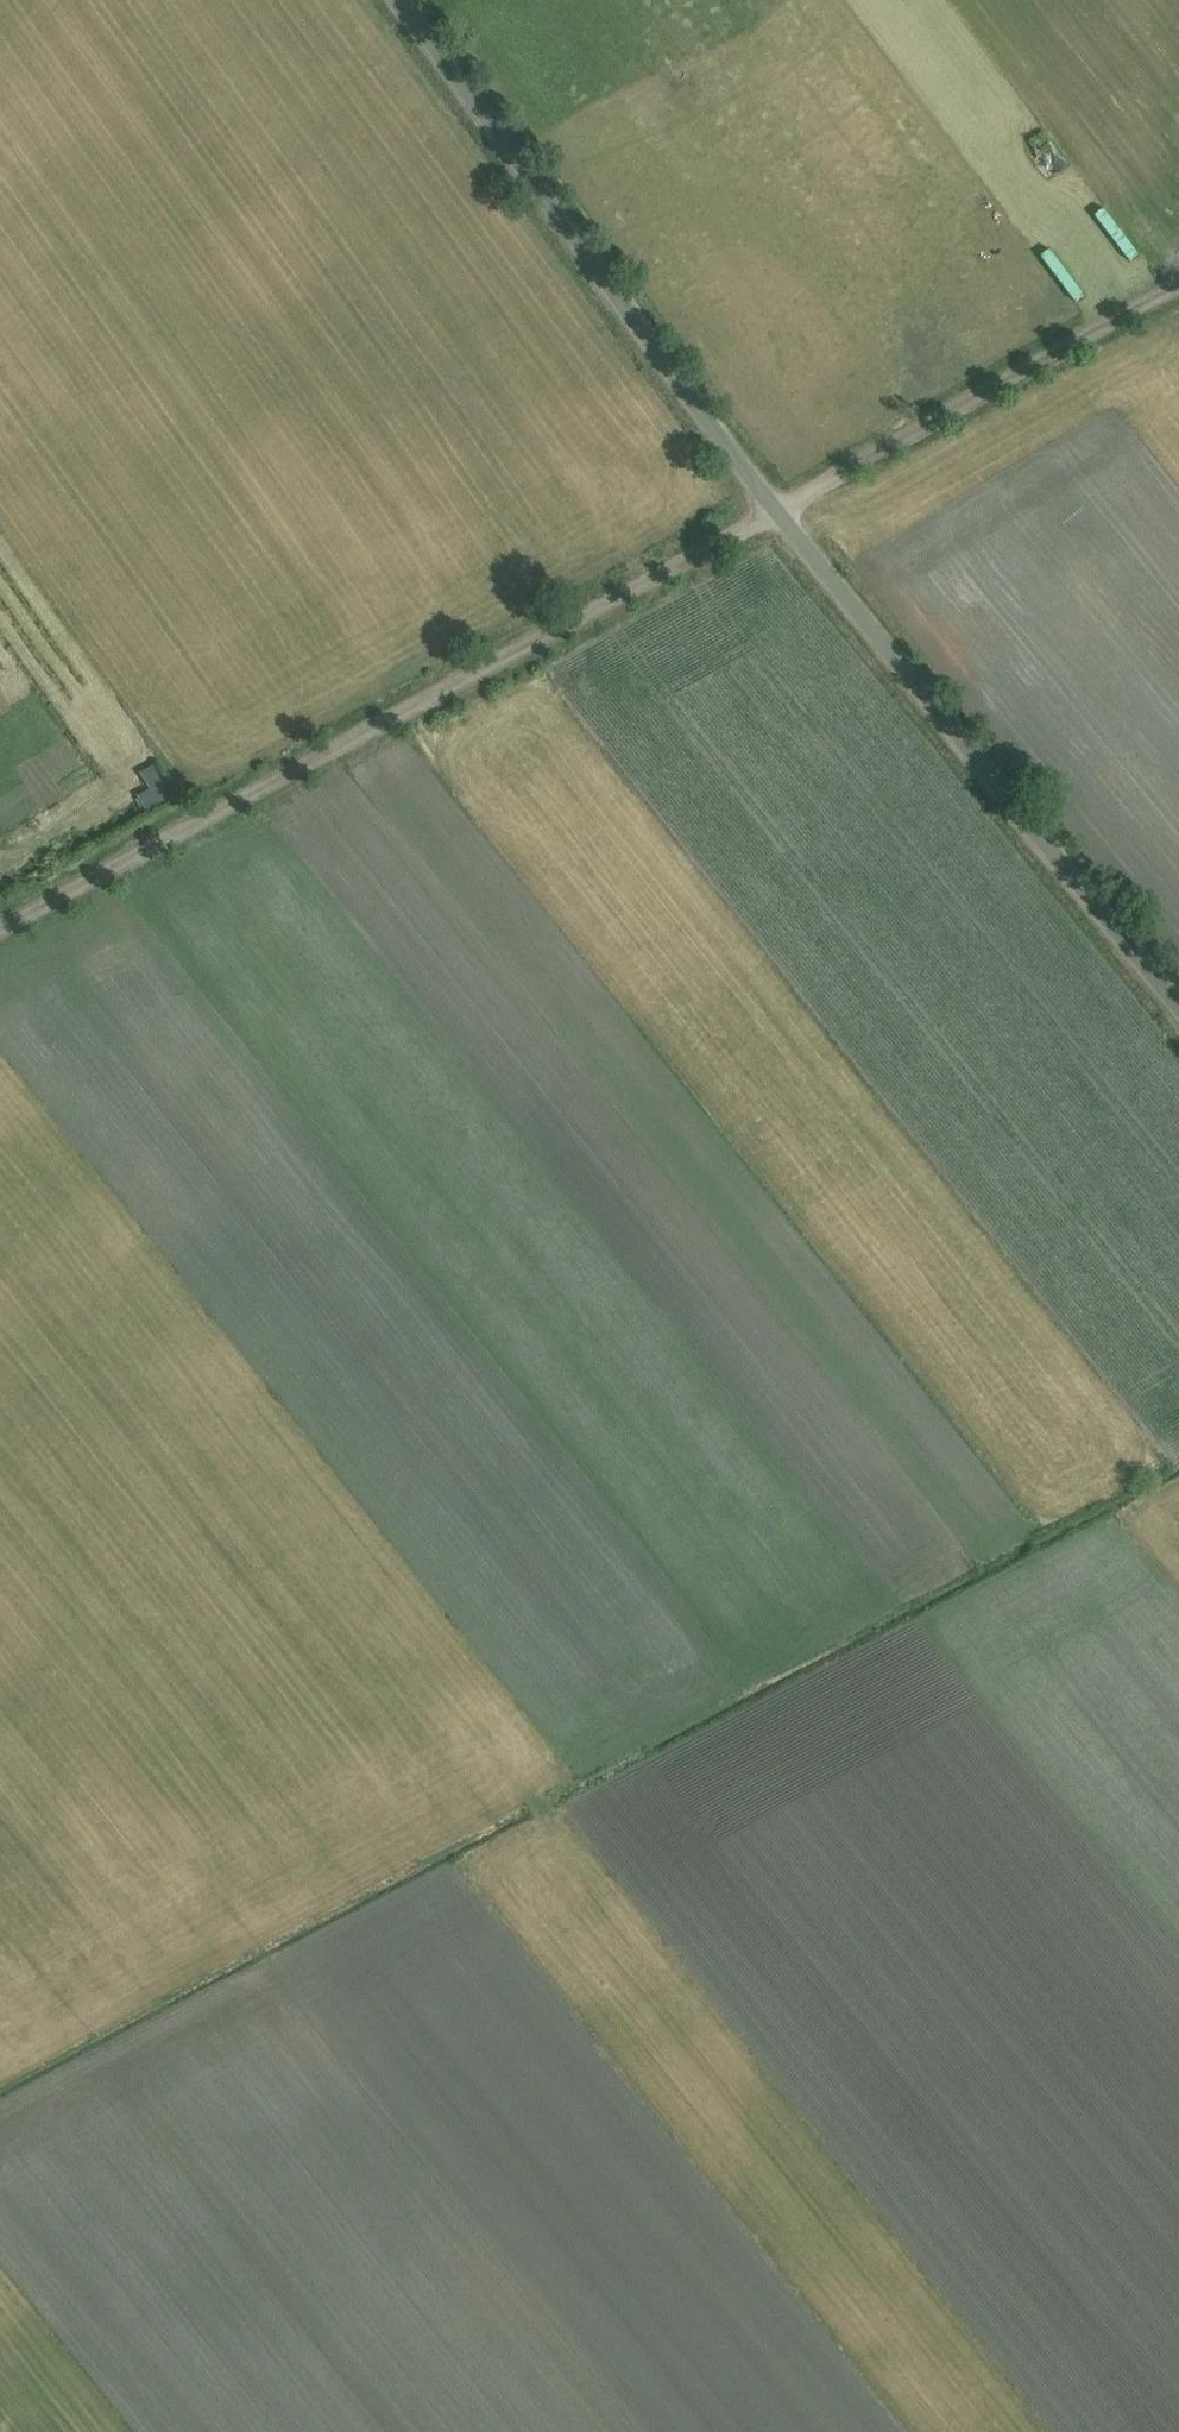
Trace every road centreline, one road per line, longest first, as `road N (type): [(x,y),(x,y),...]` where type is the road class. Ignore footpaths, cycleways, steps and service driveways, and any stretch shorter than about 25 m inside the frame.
road 1 (track): [(0,936),(1178,293)]
road 2 (unclassified): [(1178,1007),(776,511),(399,0)]

